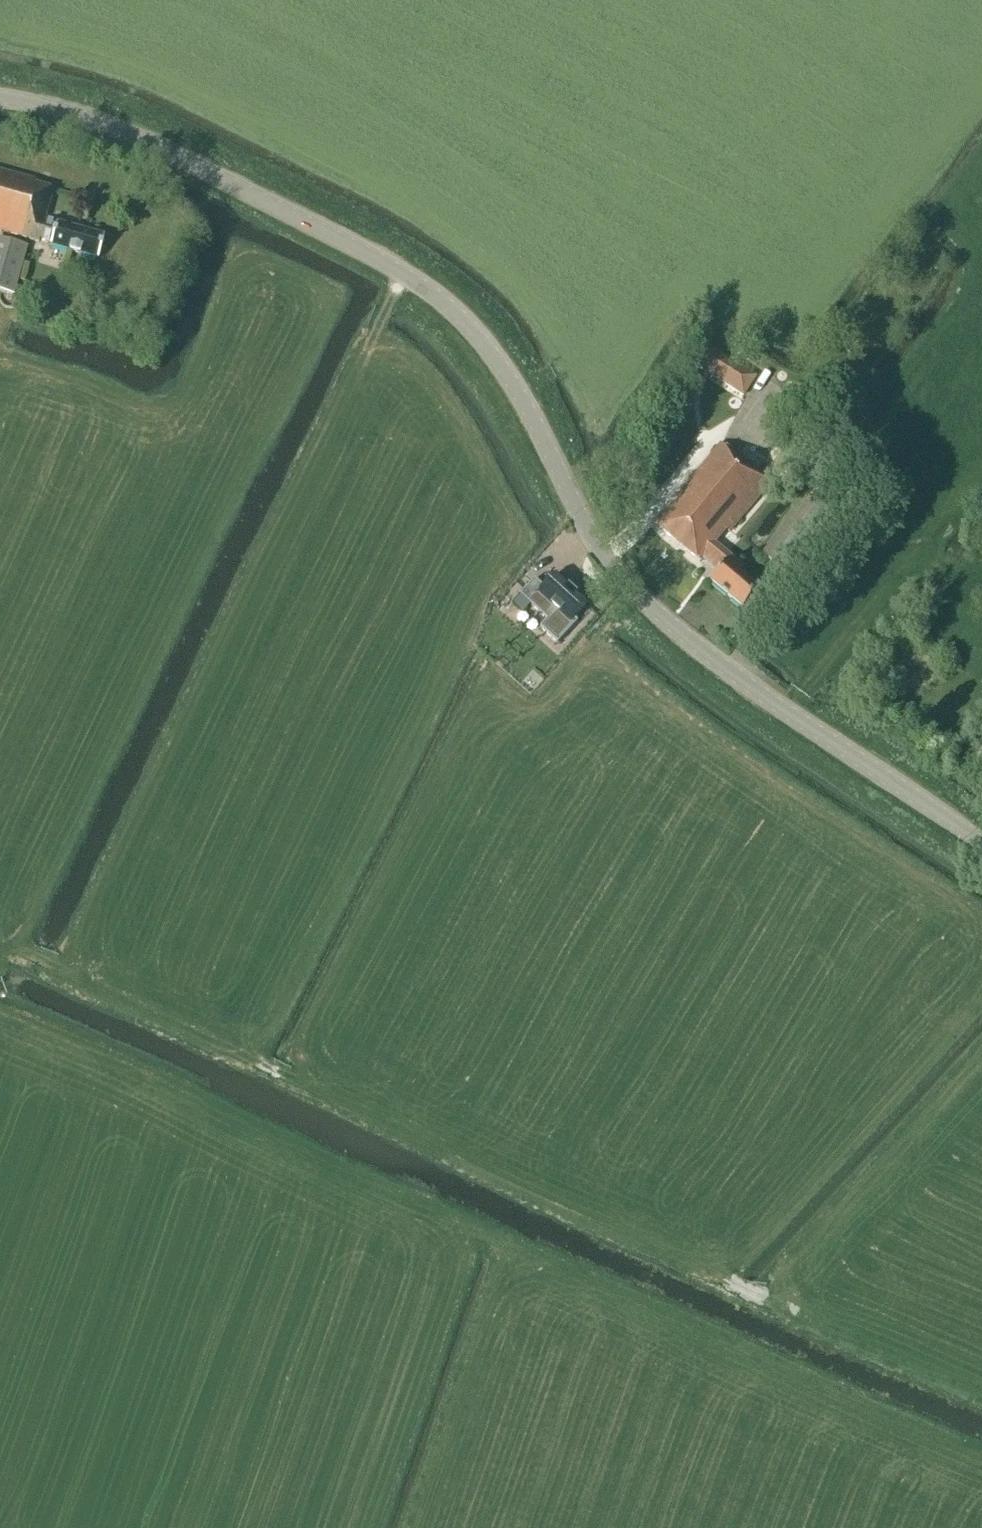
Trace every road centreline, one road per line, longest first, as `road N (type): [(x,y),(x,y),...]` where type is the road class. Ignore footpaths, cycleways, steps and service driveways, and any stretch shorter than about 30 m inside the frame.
road 1 (tertiary): [(981,843),(778,708),(645,604),(604,556),(502,357),(437,289),(142,137),(0,101)]

